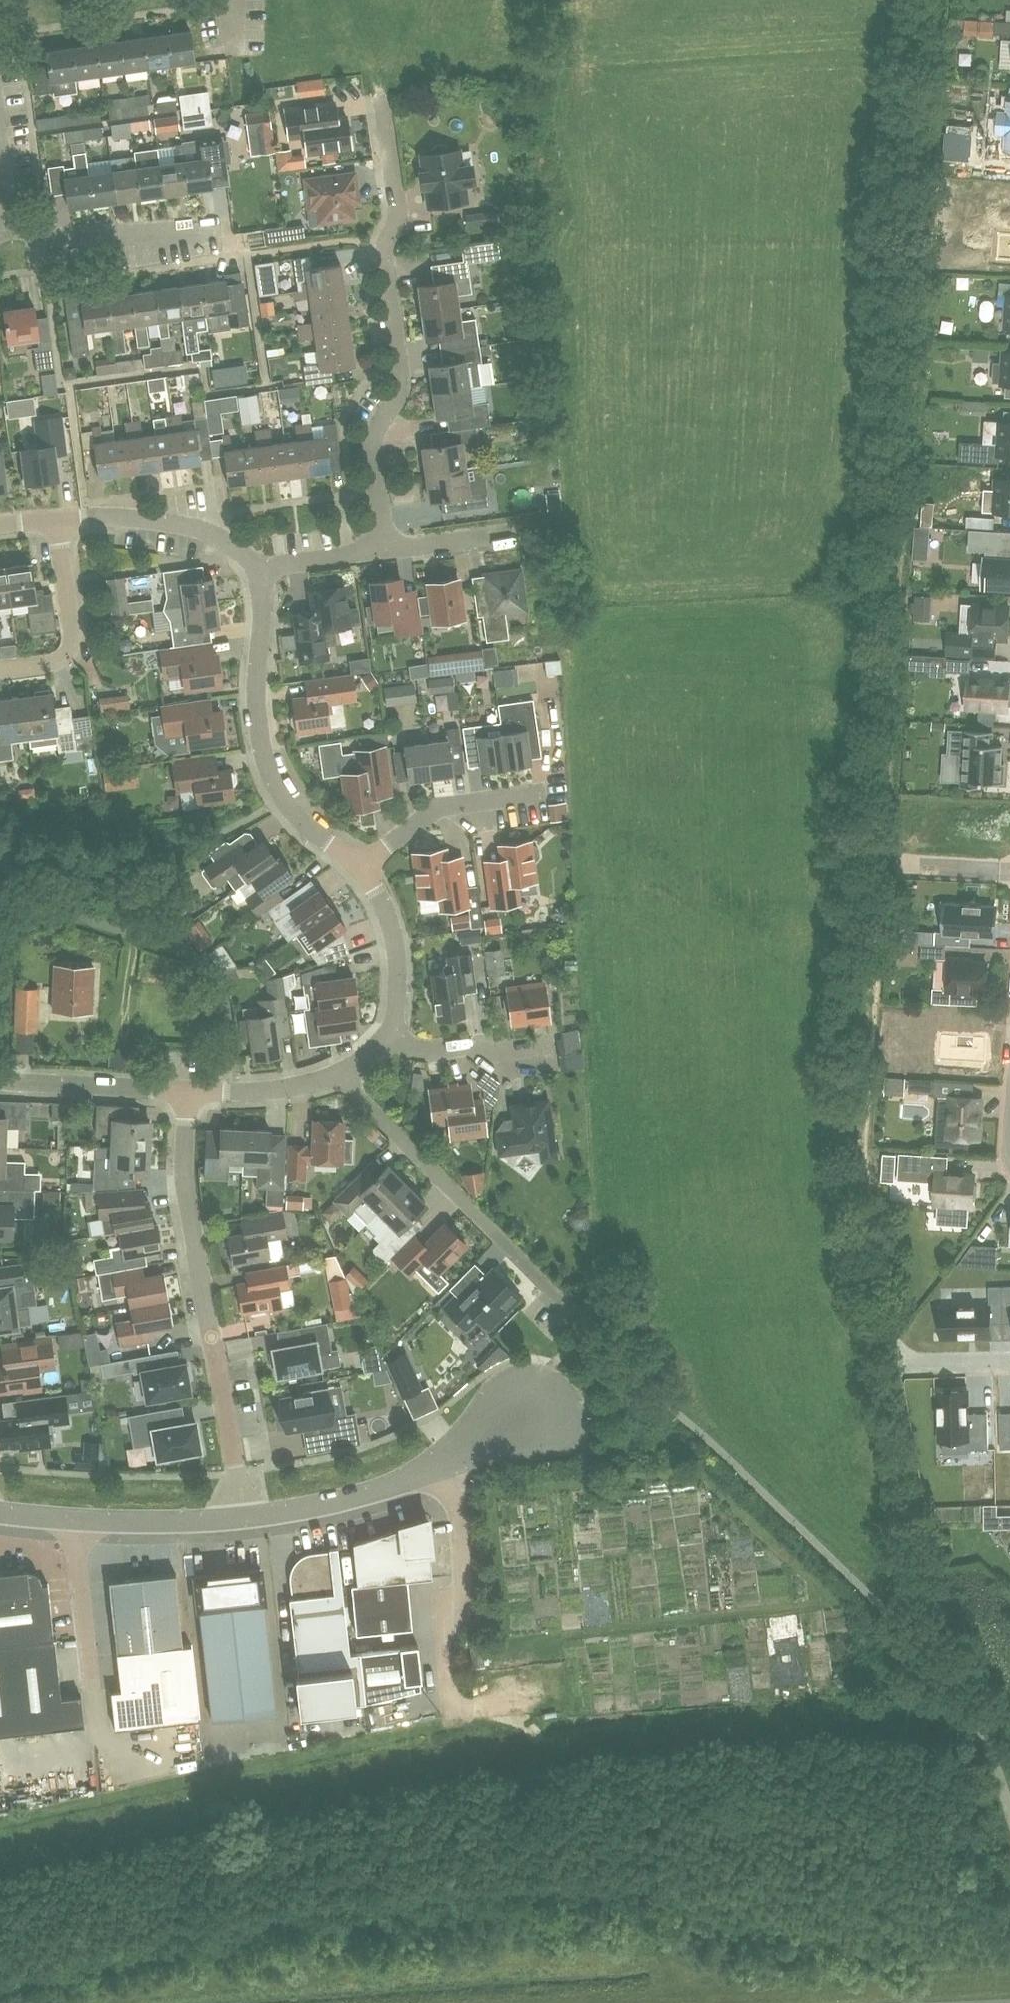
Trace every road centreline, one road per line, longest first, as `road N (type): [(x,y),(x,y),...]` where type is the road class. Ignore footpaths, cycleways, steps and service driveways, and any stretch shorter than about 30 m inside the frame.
road 1 (residential): [(385,554),(372,445),(401,373),(382,257),(399,208),(381,101)]
road 2 (residential): [(249,1519),(182,1184),(186,1093)]
road 3 (residential): [(532,1406),(646,1351),(676,1346),(892,1348)]
road 4 (residential): [(582,1318),(339,1074)]
road 5 (residential): [(364,868),(303,829),(260,760),(265,607),(256,572)]
road 6 (residential): [(532,1406),(466,1456),(389,1490),(249,1519)]
road 7 (residential): [(249,1519),(0,1514)]
road 8 (residential): [(256,572),(233,546),(197,529),(135,518),(59,521)]
road 9 (residential): [(9,226),(46,240),(218,228)]
road 10 (residential): [(0,669),(57,661),(71,648),(59,521)]
road 11 (residential): [(364,868),(437,811),(542,796)]
road 12 (residential): [(186,1093),(0,1082)]
road 13 (residential): [(384,1037),(393,1027),(398,952),(364,868)]
road 14 (residential): [(552,1070),(505,1072),(465,1046),(425,1051),(384,1037)]
road 15 (residential): [(339,1074),(285,1090),(186,1093)]
road 16 (residential): [(385,554),(529,534)]
road 17 (residential): [(256,572),(385,554)]
road 18 (residential): [(1009,1361),(912,1361),(892,1348)]

